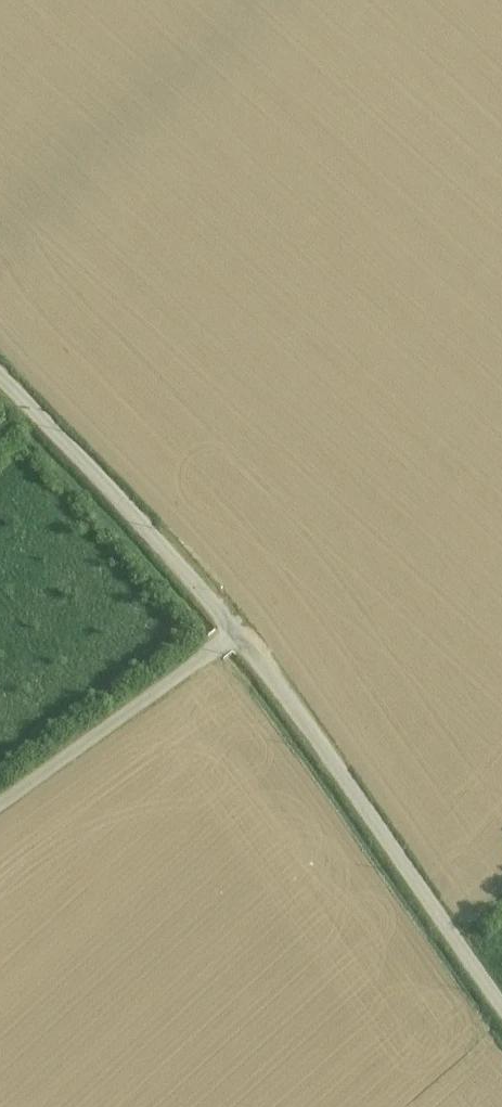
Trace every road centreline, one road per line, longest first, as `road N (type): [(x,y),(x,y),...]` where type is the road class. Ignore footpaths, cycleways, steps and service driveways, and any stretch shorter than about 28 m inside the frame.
road 1 (unclassified): [(232,636),(501,989)]
road 2 (unclassified): [(0,375),(118,497),(232,636)]
road 3 (unclassified): [(232,636),(0,813)]

